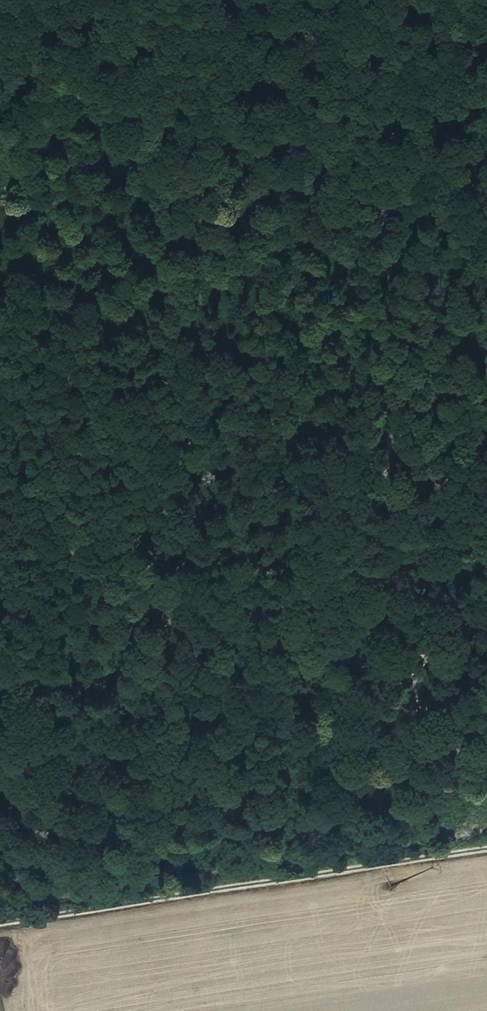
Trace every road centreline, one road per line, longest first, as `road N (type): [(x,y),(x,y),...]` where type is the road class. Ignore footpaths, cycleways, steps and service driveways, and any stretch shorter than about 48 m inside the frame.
road 1 (track): [(486,850),(0,923)]
road 2 (track): [(0,205),(486,169)]

